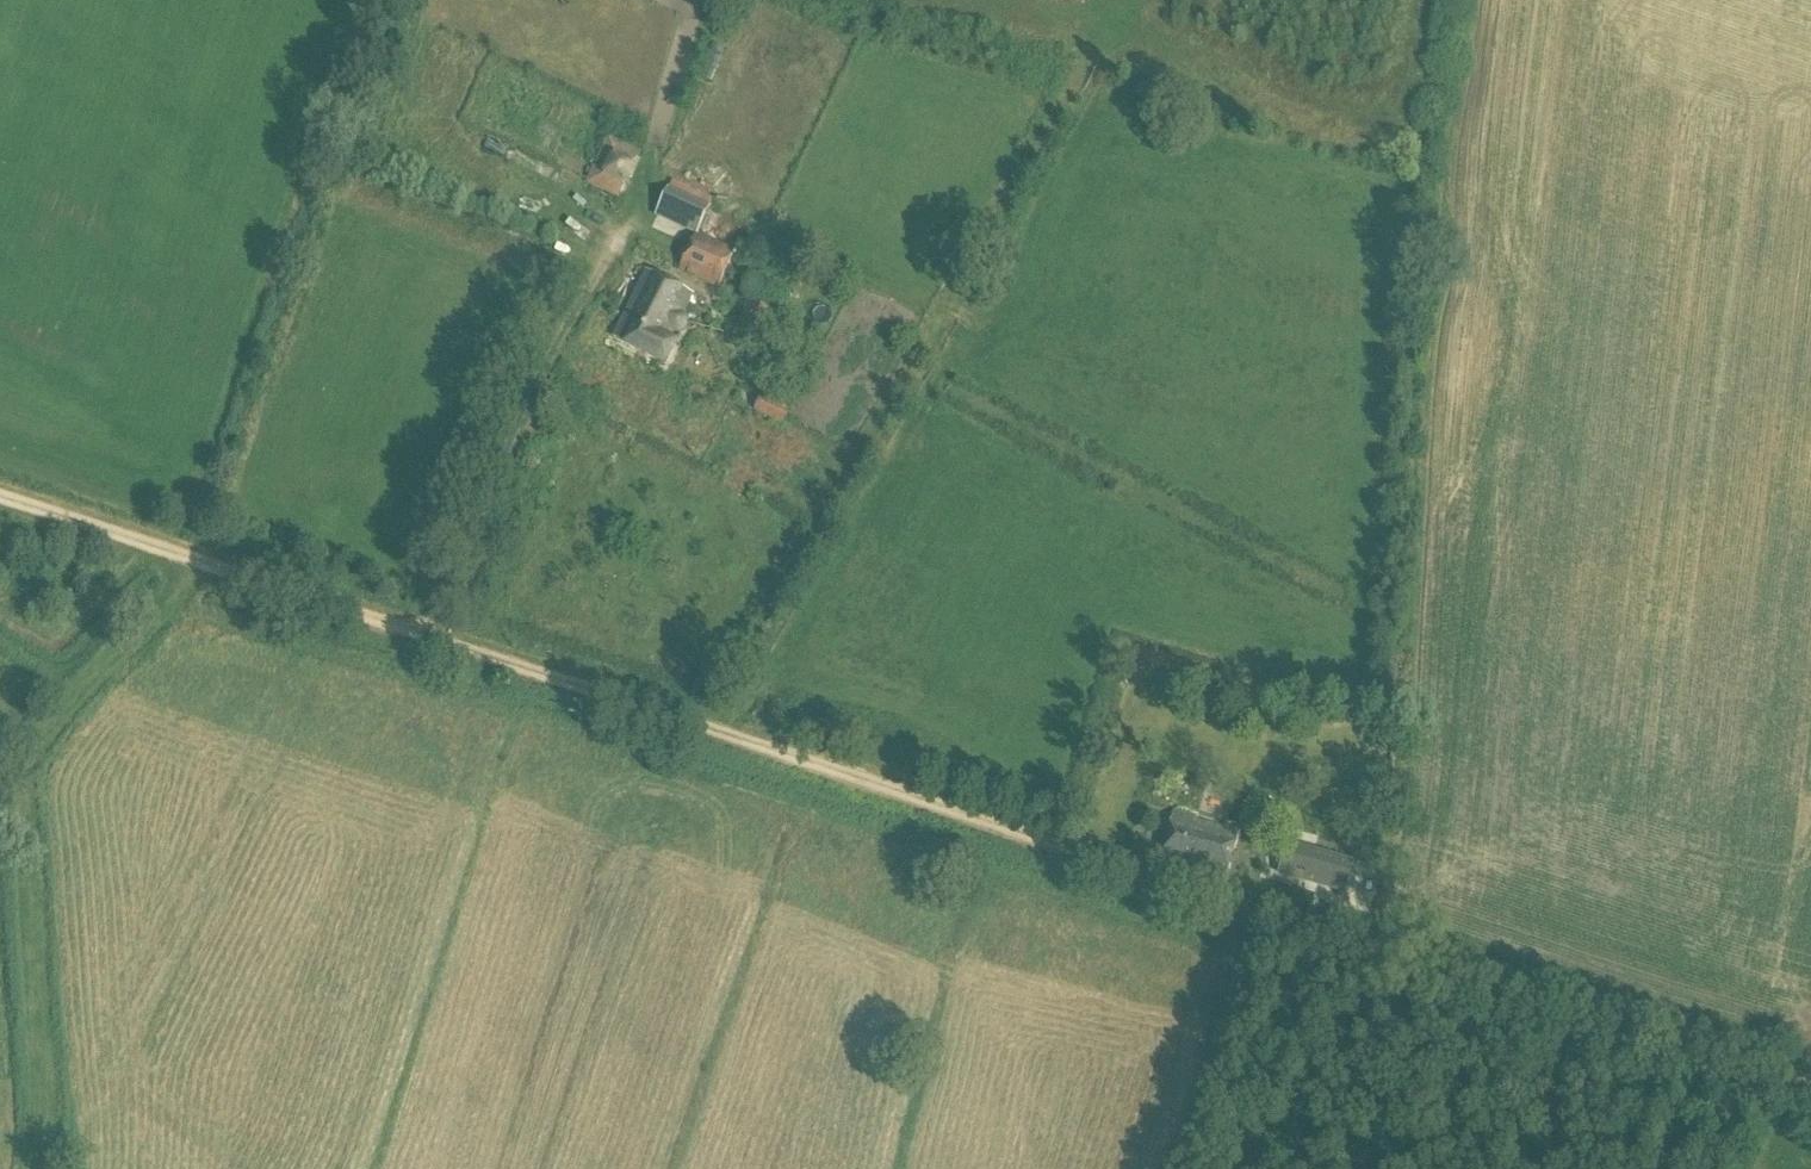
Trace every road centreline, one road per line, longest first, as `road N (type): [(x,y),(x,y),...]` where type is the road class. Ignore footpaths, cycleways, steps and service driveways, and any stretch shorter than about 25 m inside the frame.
road 1 (track): [(1810,1098),(0,498)]
road 2 (track): [(206,563),(37,768),(29,815),(38,1168)]

